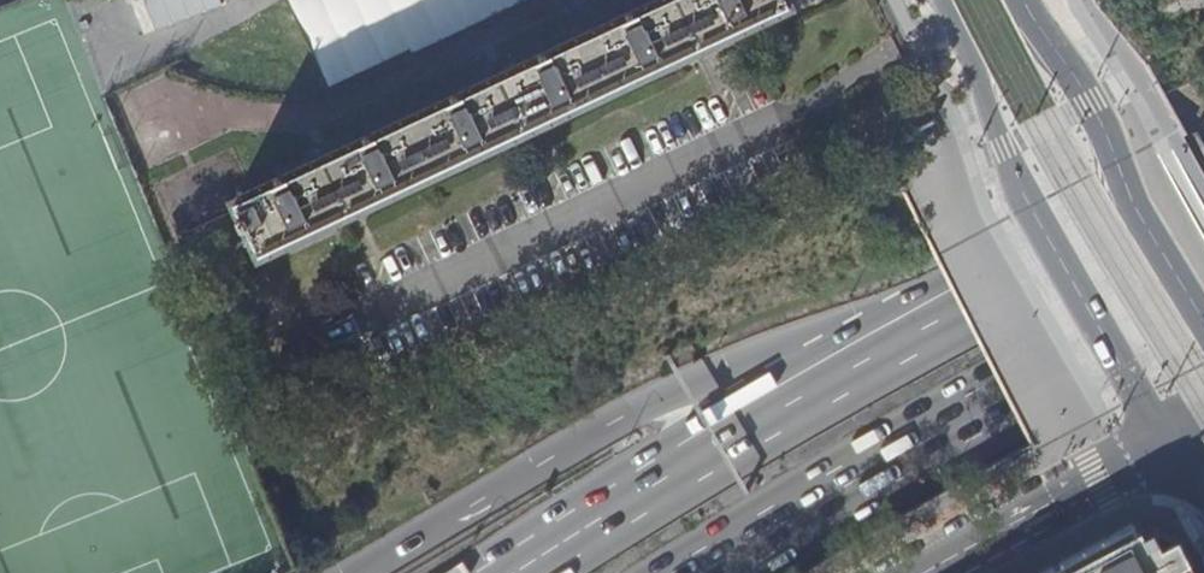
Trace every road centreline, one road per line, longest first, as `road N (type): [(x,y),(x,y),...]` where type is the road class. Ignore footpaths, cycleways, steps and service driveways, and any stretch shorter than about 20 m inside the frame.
road 1 (trunk): [(915,314),(720,368),(357,572)]
road 2 (trunk): [(676,572),(1001,385),(1203,294)]
road 3 (residential): [(941,0),(1026,194),(1178,448)]
road 4 (trunk): [(915,314),(516,572)]
road 5 (secondary): [(1203,316),(1083,88),(1025,0)]
road 6 (trunk): [(1203,189),(915,314)]
road 7 (primary): [(938,572),(1178,448)]

